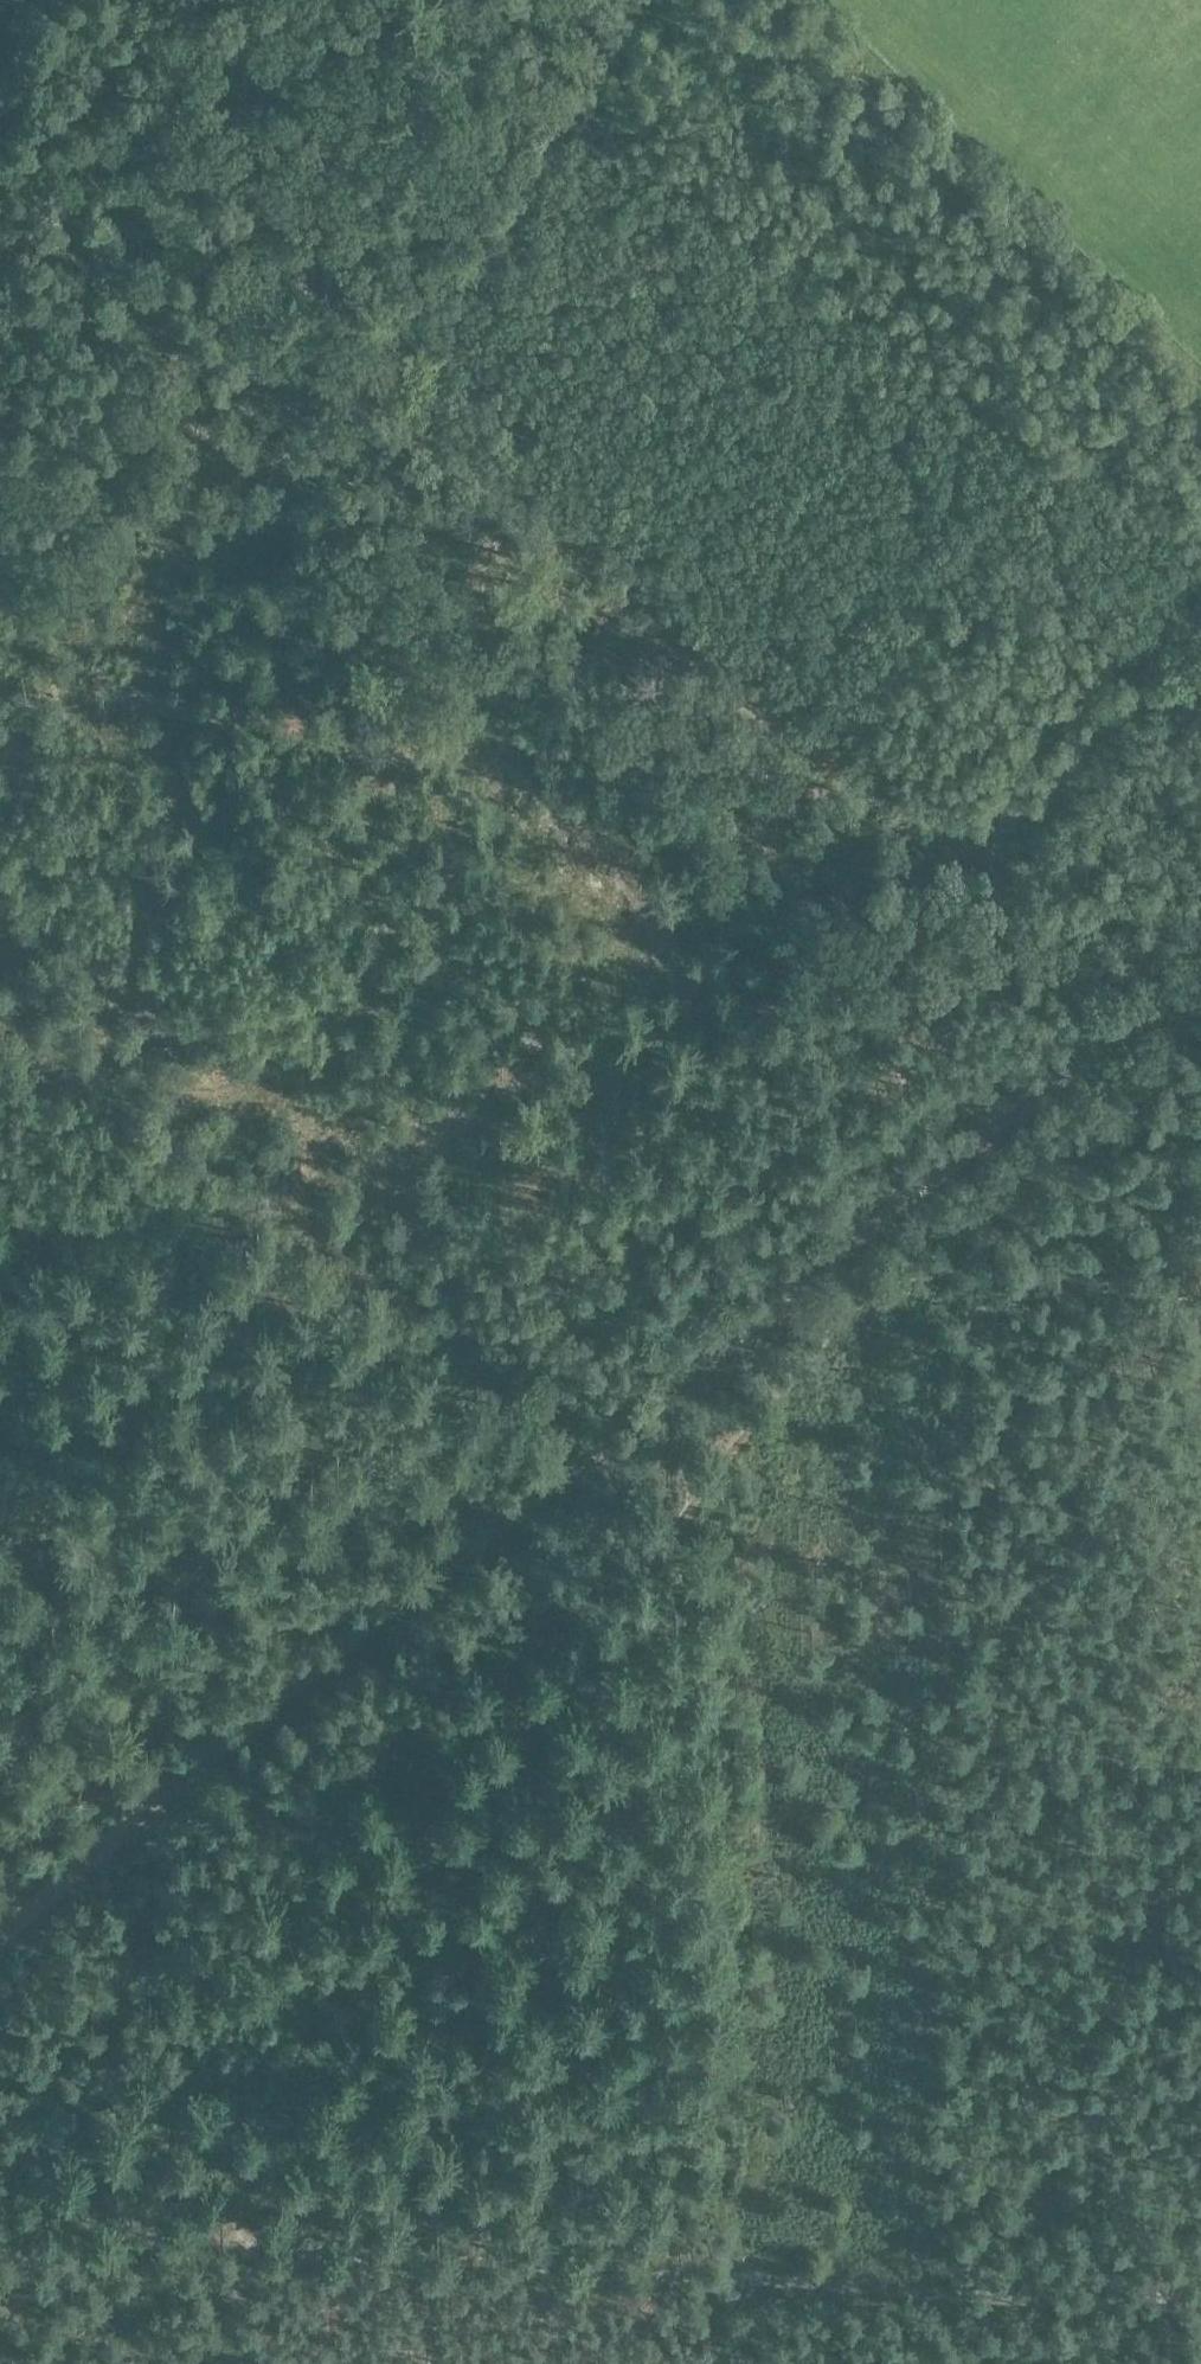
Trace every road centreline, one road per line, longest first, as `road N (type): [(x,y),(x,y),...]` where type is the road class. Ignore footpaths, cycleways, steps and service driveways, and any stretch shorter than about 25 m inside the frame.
road 1 (track): [(0,1946),(340,1648),(609,1448),(1200,967)]
road 2 (track): [(1200,1293),(899,1290),(848,1318),(291,2039),(264,2086),(247,2147),(236,2240)]
road 3 (track): [(0,2218),(1200,2316)]

